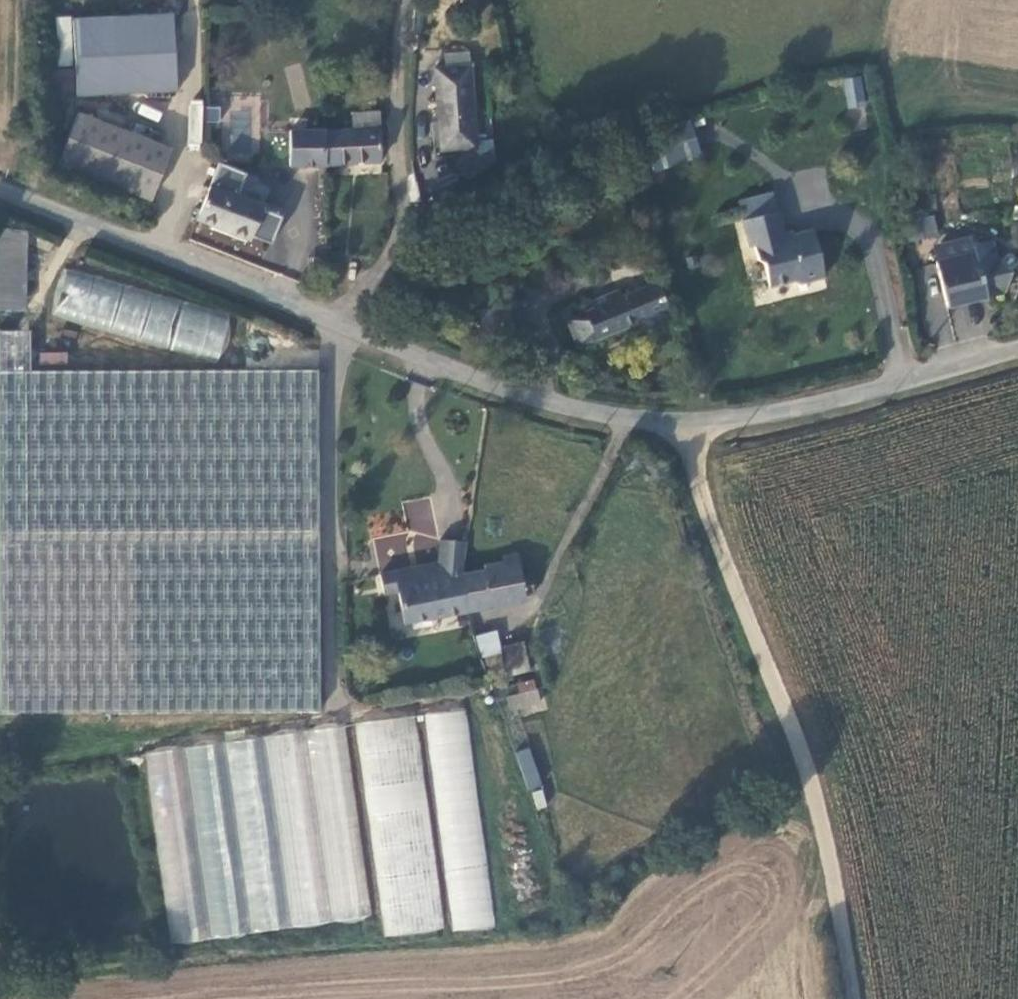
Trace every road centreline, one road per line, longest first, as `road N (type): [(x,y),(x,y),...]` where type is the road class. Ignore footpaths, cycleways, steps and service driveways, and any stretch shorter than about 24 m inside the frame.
road 1 (unclassified): [(1017,348),(802,407),(691,427),(622,418),(540,397),(0,186)]
road 2 (track): [(691,427),(697,477),(807,754),(857,998)]
road 3 (track): [(348,321),(392,250),(401,205),(405,0)]

